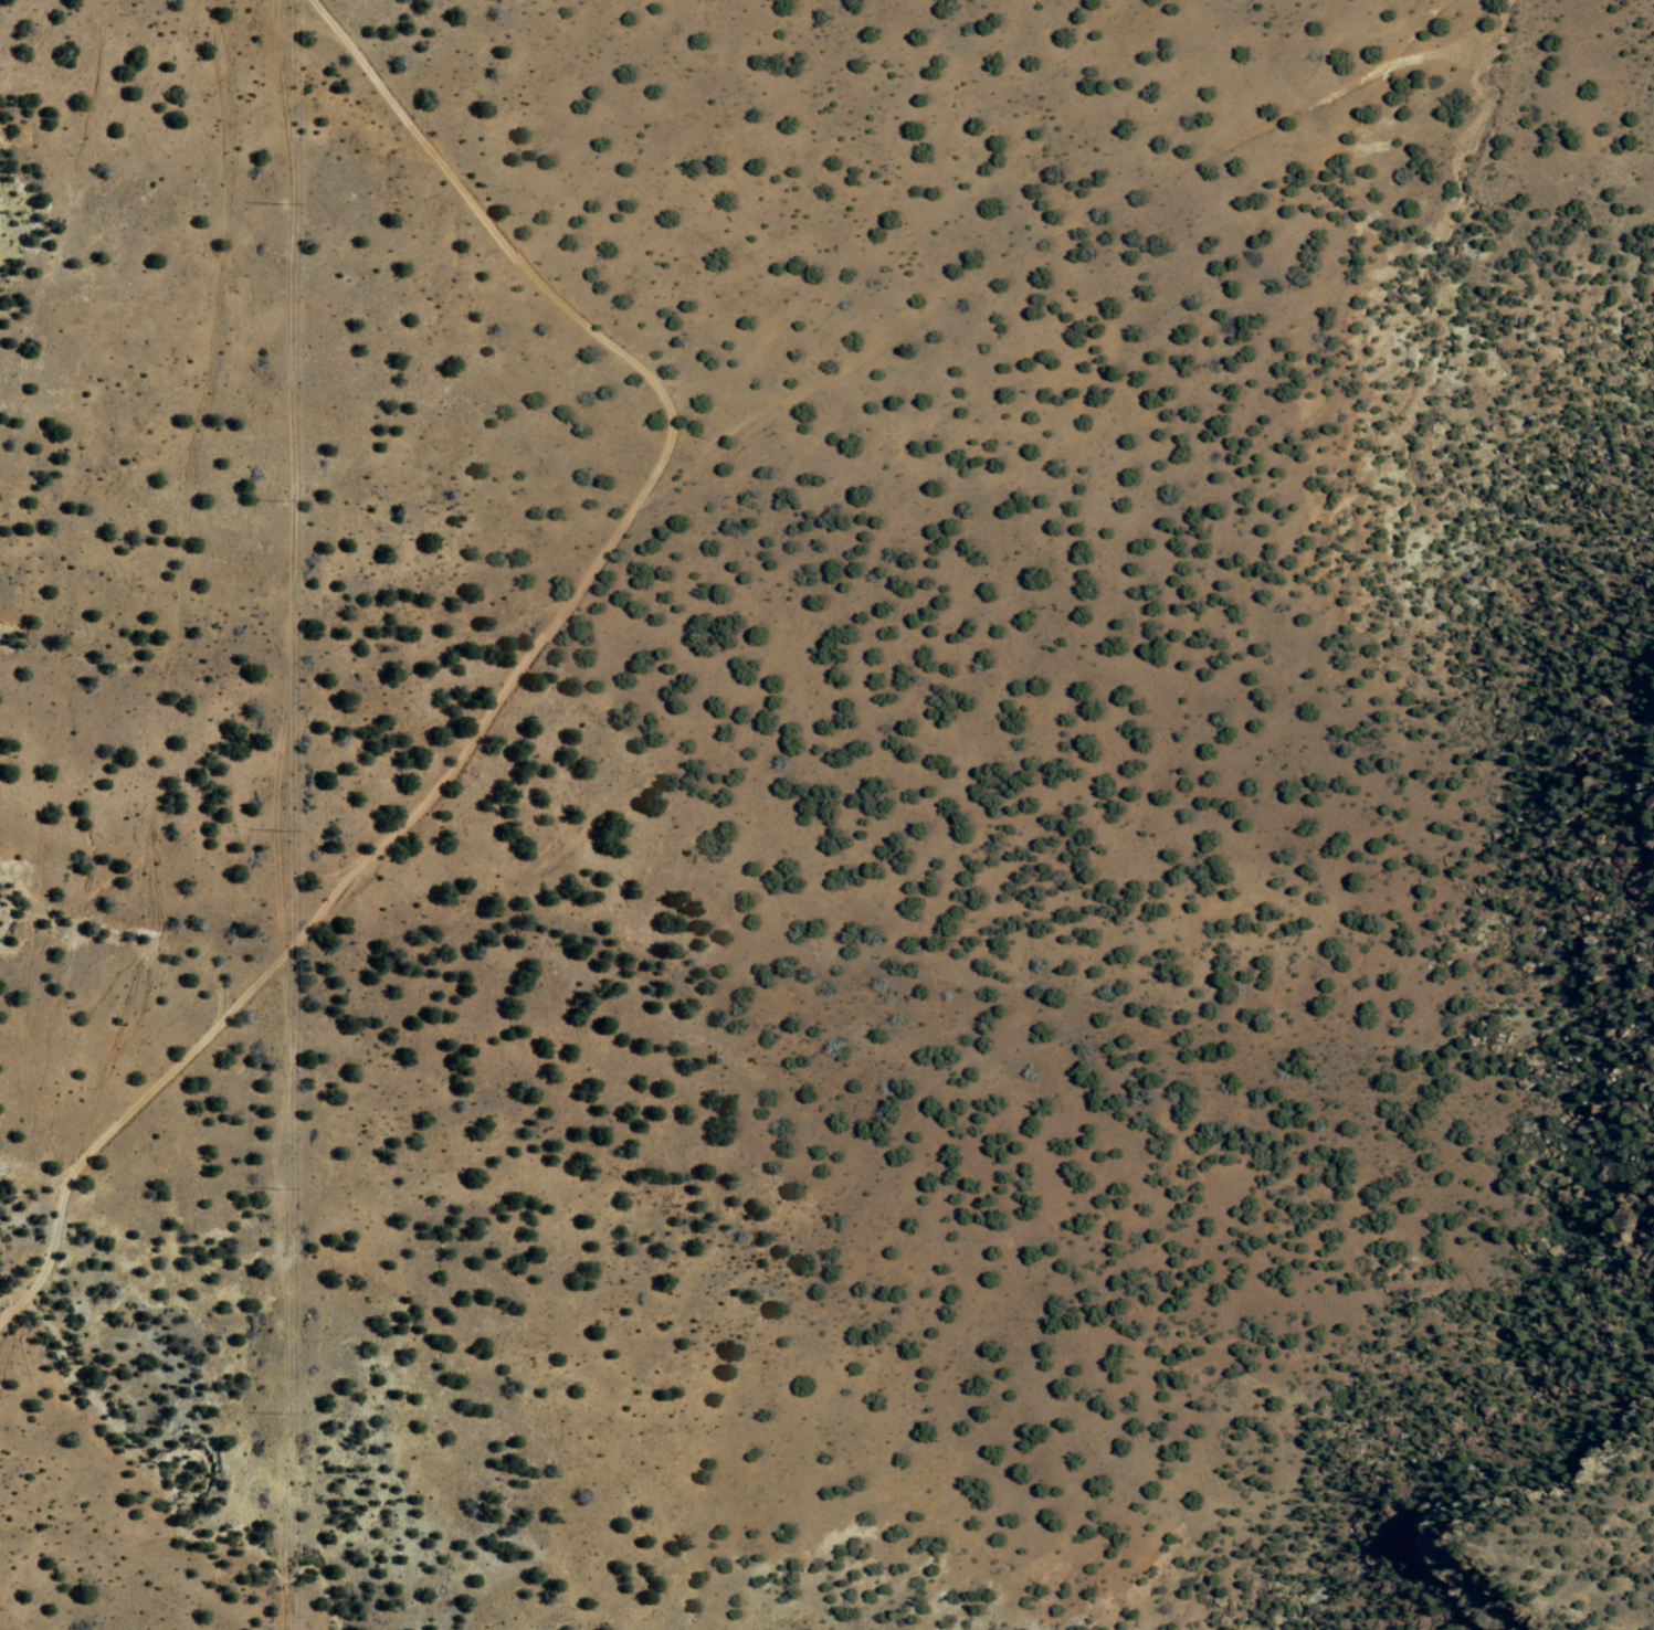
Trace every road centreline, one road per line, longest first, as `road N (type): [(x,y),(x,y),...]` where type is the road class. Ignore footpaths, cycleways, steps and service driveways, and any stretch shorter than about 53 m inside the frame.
road 1 (residential): [(0,1346),(53,1271),(109,1133),(254,989),(587,559),(702,455),(1067,258),(1216,144),(1494,0)]
road 2 (residential): [(702,455),(503,257),(340,0)]

